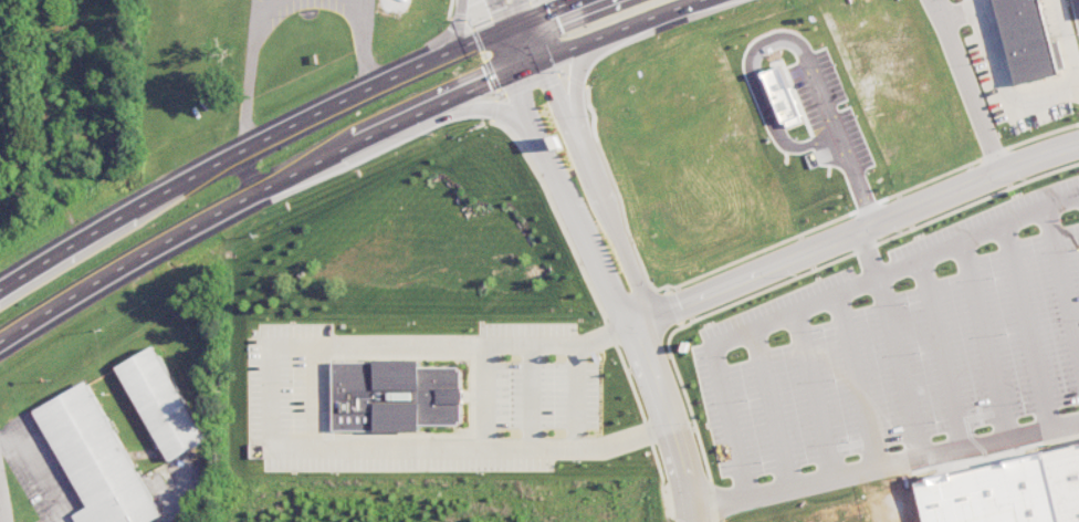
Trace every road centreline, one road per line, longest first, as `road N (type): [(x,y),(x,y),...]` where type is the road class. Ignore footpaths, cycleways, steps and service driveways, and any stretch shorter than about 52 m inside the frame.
road 1 (residential): [(640,325),(1078,145)]
road 2 (primary): [(595,0),(369,85),(205,168)]
road 3 (primary): [(0,343),(315,169)]
road 4 (primary): [(315,169),(599,40)]
road 5 (residential): [(525,72),(523,104),(614,301),(640,325)]
road 6 (primary): [(315,169),(462,109),(512,116),(537,135)]
road 7 (primary): [(205,168),(0,287)]
road 8 (residential): [(697,521),(687,453),(640,325)]
road 9 (residential): [(640,325),(640,289),(580,145)]
road 10 (residential): [(932,0),(1001,174)]

